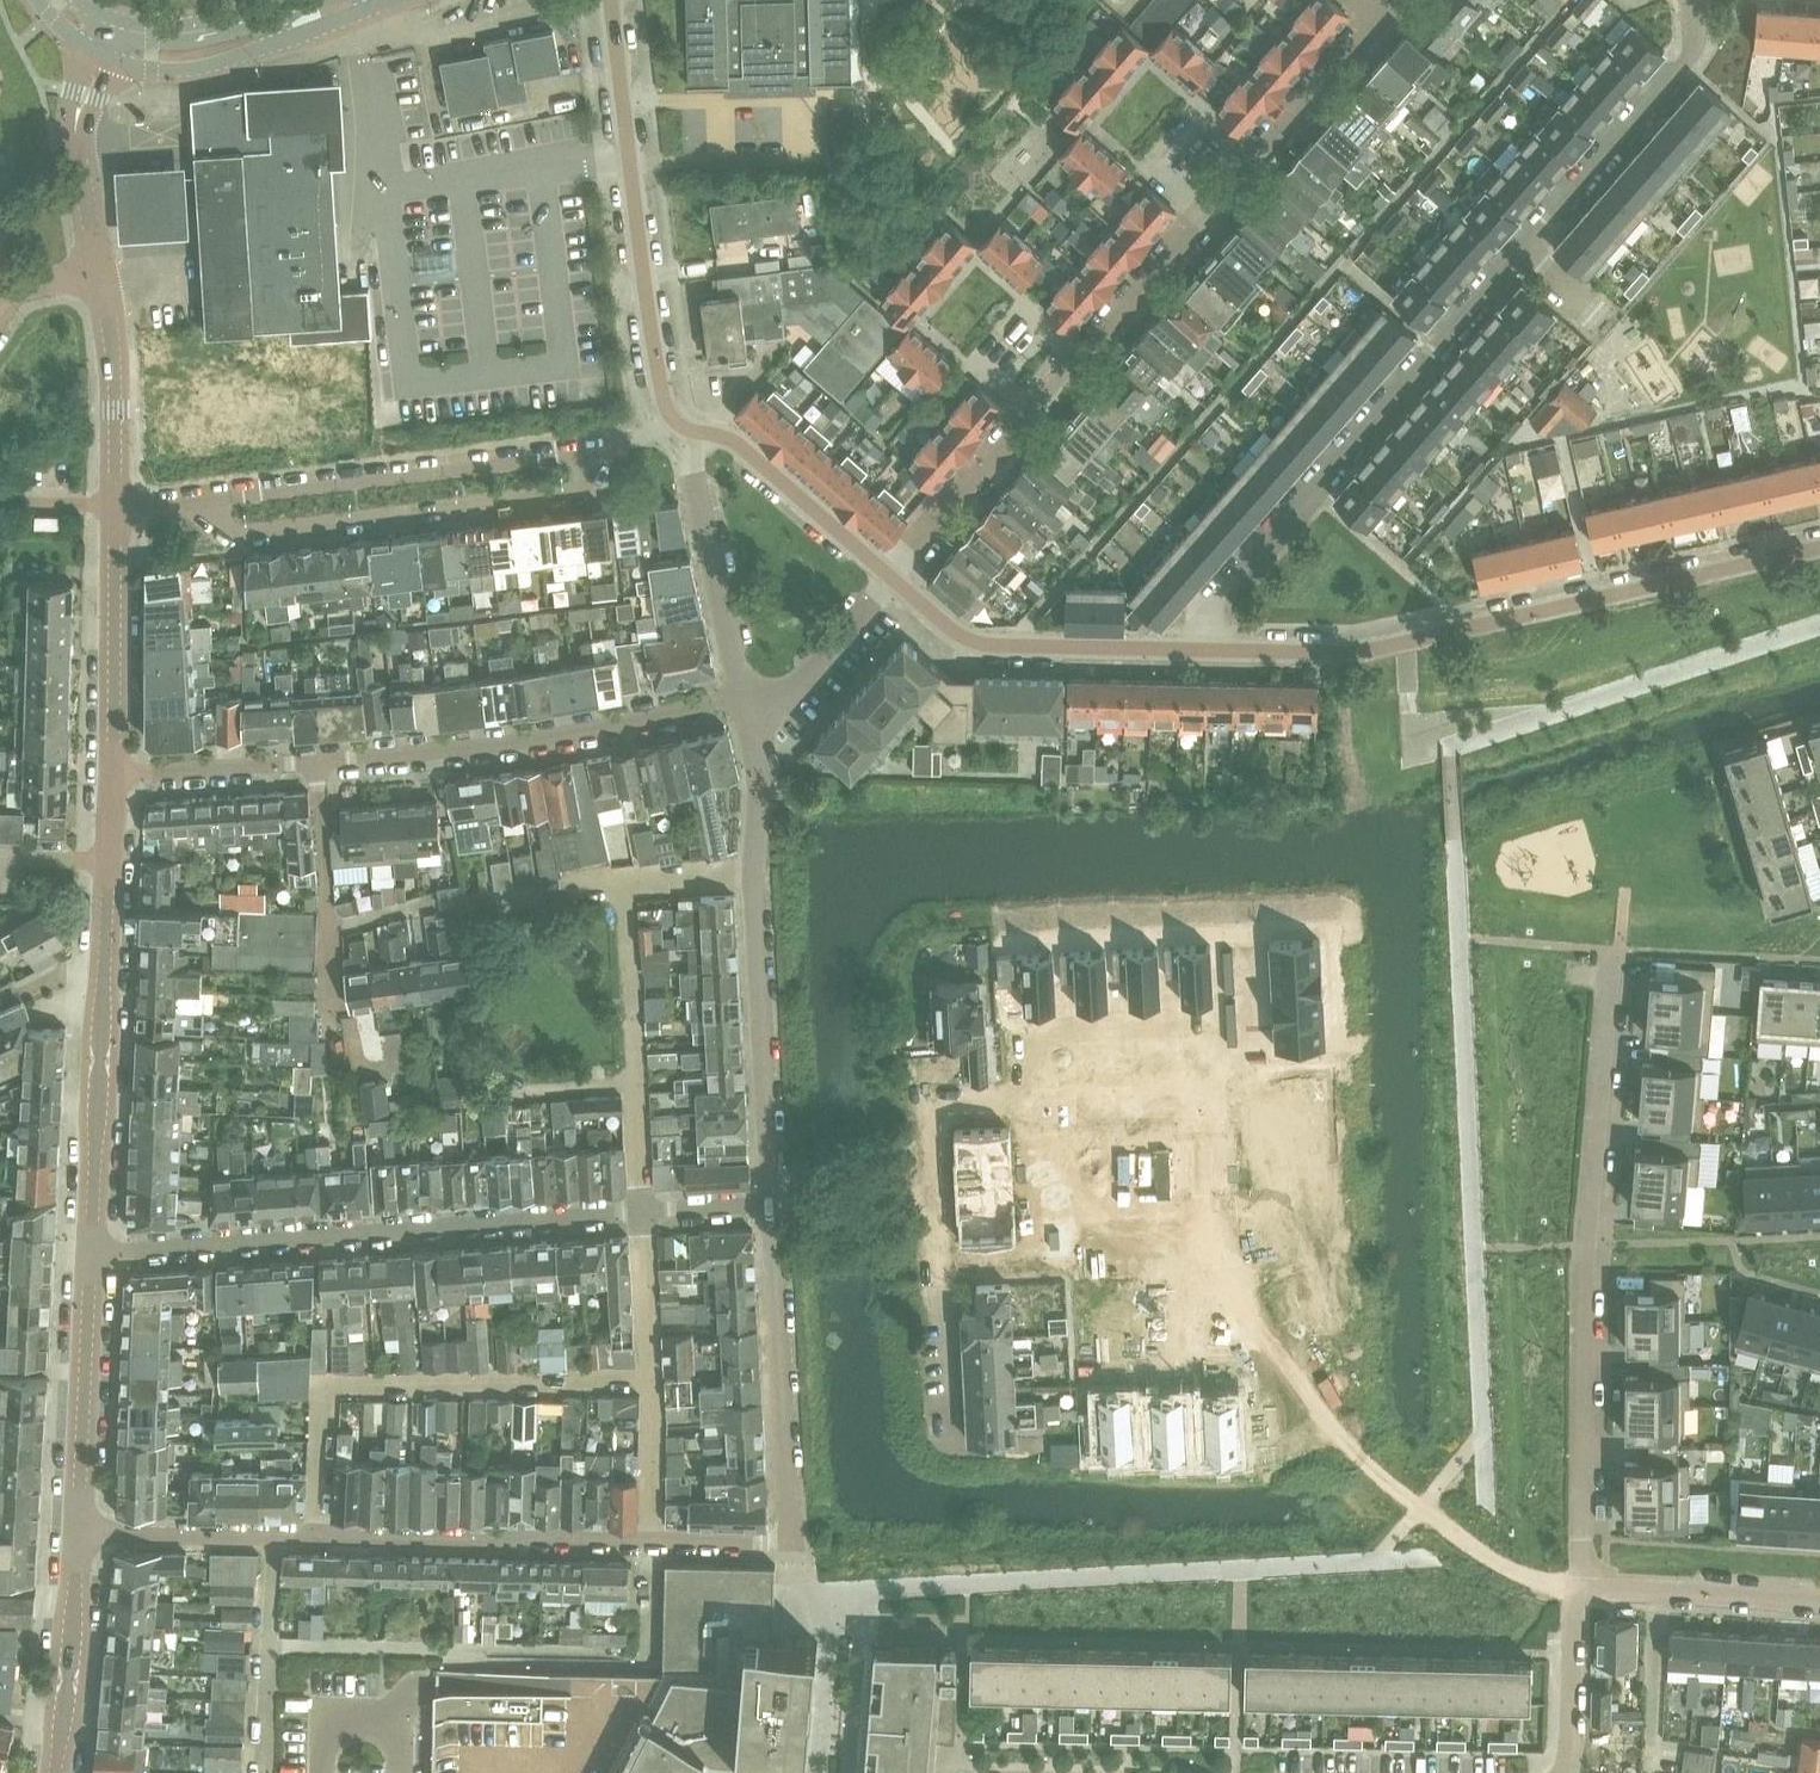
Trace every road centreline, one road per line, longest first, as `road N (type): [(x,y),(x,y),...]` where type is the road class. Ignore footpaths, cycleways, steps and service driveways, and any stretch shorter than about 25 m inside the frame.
road 1 (residential): [(938,1262),(1120,1253),(1215,1262),(1221,1250),(1215,1081),(935,1100),(937,1190)]
road 2 (residential): [(887,573),(1393,0)]
road 3 (residential): [(790,1539),(521,1536),(499,1543),(77,1532)]
road 4 (residential): [(91,1252),(773,1202)]
road 5 (residential): [(1819,548),(1408,643),(1344,652),(1174,648)]
road 6 (residential): [(1613,949),(1586,1244),(1580,1586)]
road 7 (residential): [(740,699),(455,750),(114,775)]
road 8 (residential): [(1174,648),(1524,247)]
road 9 (residential): [(773,1202),(755,871),(760,794),(740,699)]
road 10 (residential): [(195,500),(240,534),(576,493),(607,448)]
road 11 (residential): [(673,419),(650,324),(611,0)]
road 12 (residential): [(195,500),(607,448)]
road 13 (residential): [(91,1252),(111,861)]
road 14 (residential): [(790,1539),(773,1202)]
road 15 (residential): [(887,573),(974,642),(1174,648)]
road 16 (residential): [(1524,247),(1682,65),(1694,42),(1694,0)]
road 17 (residential): [(77,1532),(91,1252)]
road 18 (residential): [(740,699),(697,494),(692,431)]
road 19 (residential): [(105,31),(153,48),(184,48),(367,0)]
road 20 (residential): [(114,775),(115,506)]
road 21 (track): [(1359,1460),(1511,1574),(1580,1586)]
road 22 (residential): [(101,275),(83,190),(79,116),(105,31)]
road 23 (residential): [(887,573),(736,442),(692,431)]
road 24 (residential): [(54,1772),(77,1532)]
road 25 (residential): [(1819,1601),(1580,1586)]
road 26 (residential): [(115,506),(114,363),(101,275)]
road 27 (residential): [(740,699),(783,695),(887,573)]
road 28 (residential): [(1567,1772),(1580,1586)]
road 29 (residential): [(938,1262),(951,1438)]
road 30 (residential): [(773,1202),(937,1190)]

